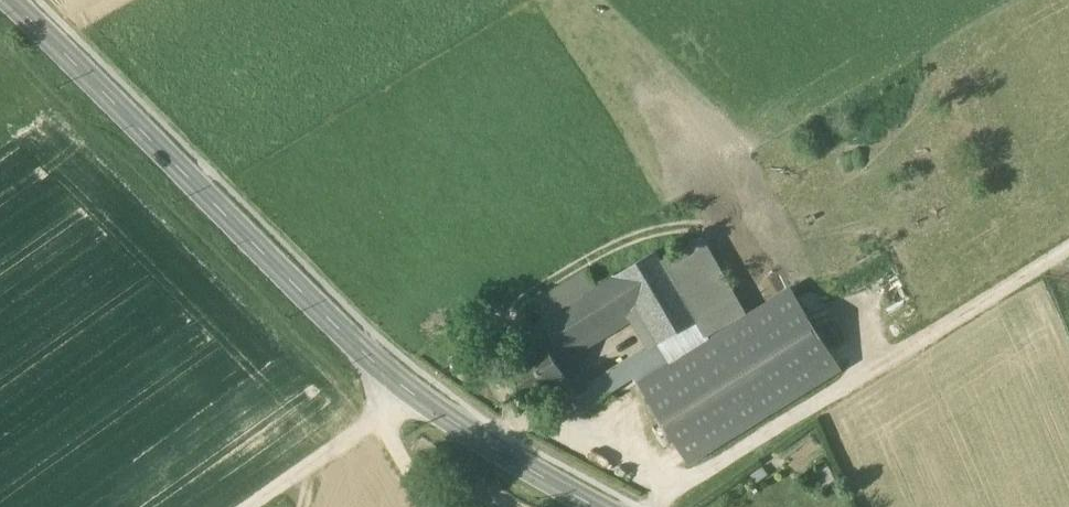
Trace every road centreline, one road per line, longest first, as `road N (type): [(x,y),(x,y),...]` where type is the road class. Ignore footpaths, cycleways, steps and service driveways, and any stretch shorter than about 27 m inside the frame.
road 1 (secondary): [(393,385),(4,0)]
road 2 (track): [(655,506),(1068,248)]
road 3 (secondary): [(587,506),(414,406),(393,385)]
road 4 (track): [(253,506),(380,419)]
road 5 (unclassified): [(393,385),(380,419),(434,506)]

